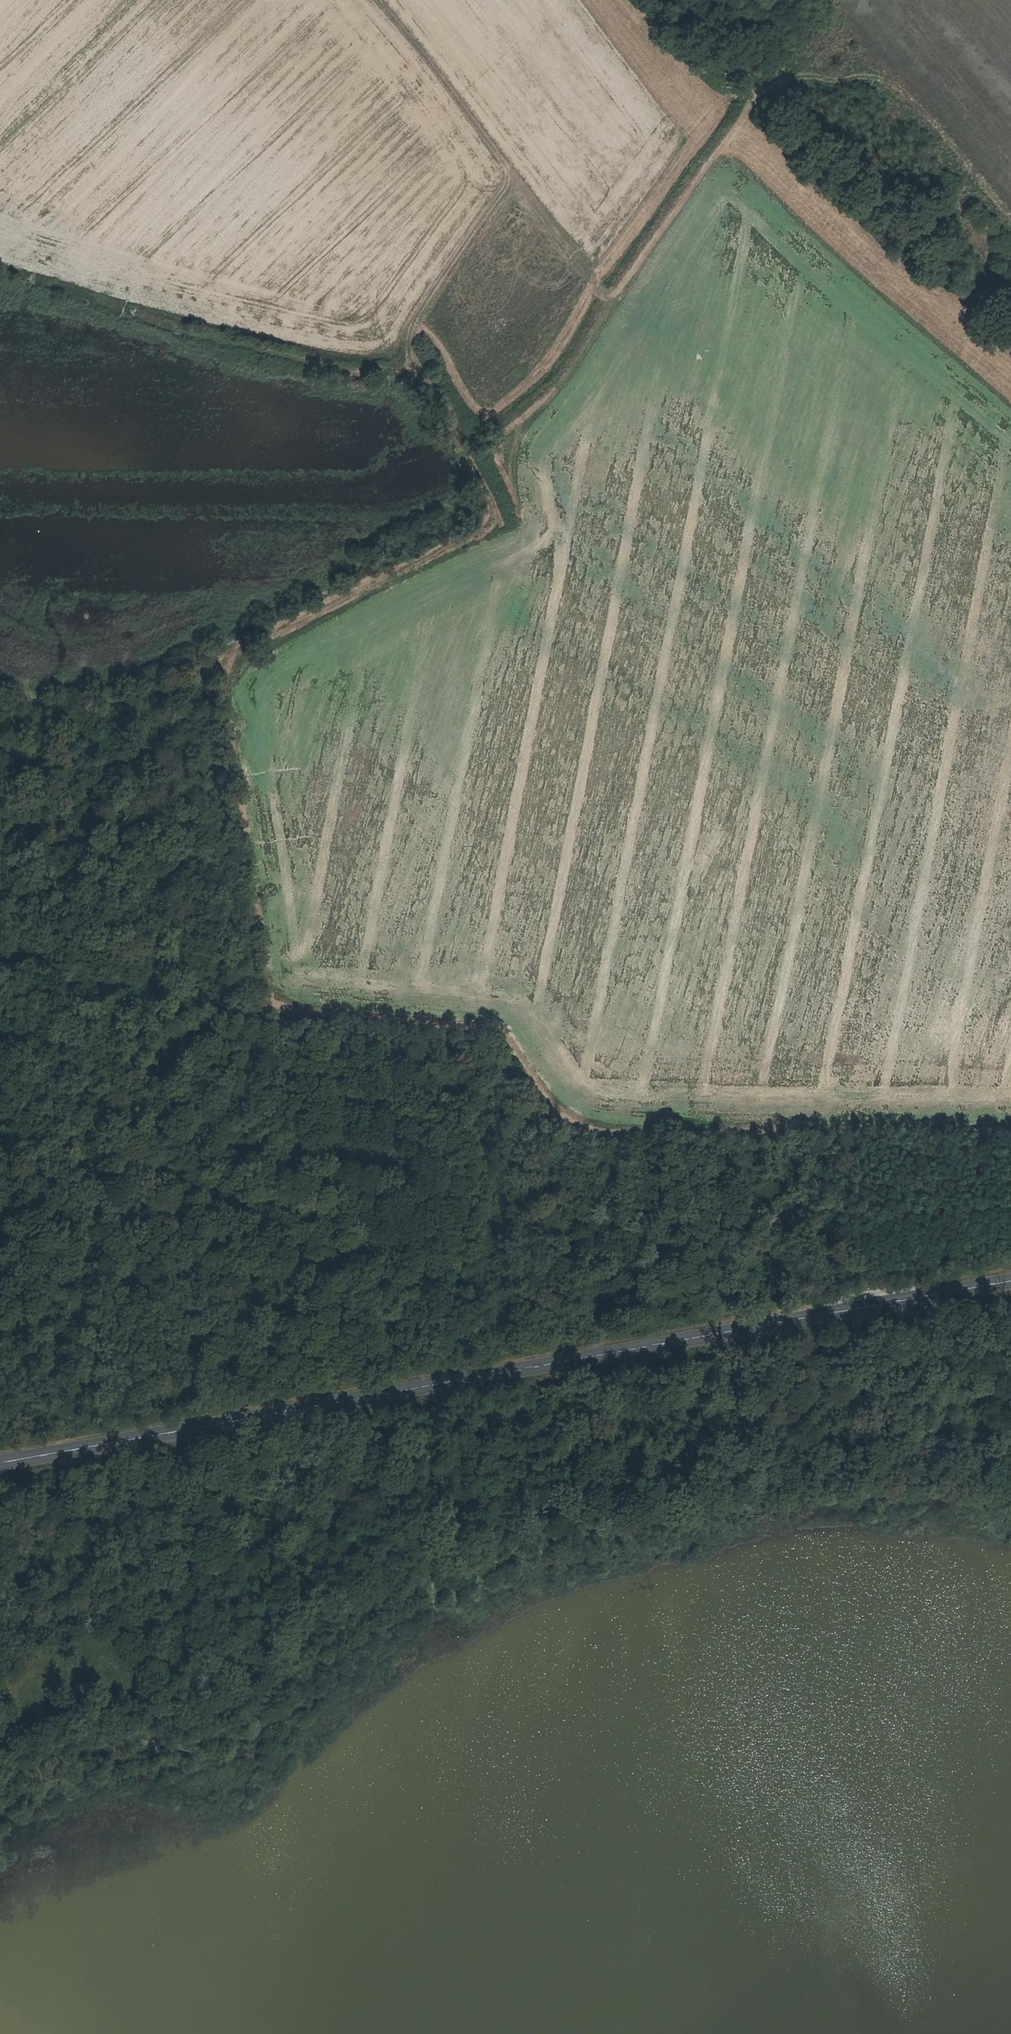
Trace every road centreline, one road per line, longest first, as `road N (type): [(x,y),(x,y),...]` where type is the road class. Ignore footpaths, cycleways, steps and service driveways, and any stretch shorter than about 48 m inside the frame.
road 1 (secondary): [(0,1459),(1010,1281)]
road 2 (track): [(373,0),(504,171),(503,188),(408,326),(418,380)]

